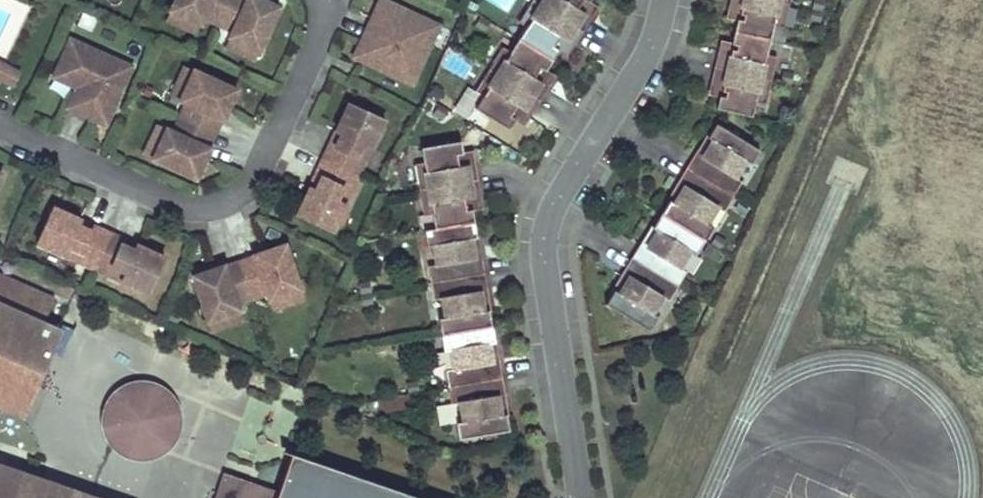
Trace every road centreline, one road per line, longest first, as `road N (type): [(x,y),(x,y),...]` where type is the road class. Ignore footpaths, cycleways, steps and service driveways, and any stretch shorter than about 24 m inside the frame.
road 1 (residential): [(665,0),(643,62),(545,230),(580,497)]

